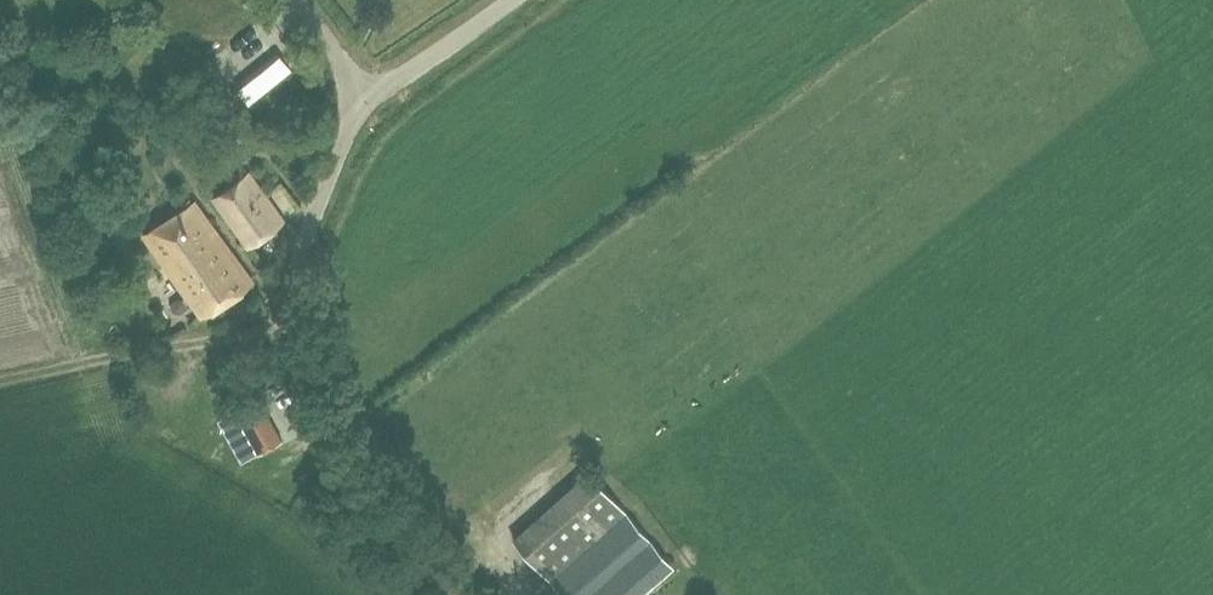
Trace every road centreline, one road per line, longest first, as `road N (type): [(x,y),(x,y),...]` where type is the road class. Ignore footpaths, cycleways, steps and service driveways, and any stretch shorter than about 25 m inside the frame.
road 1 (unclassified): [(445,594),(320,421),(291,337),(299,251),(313,204),(373,98)]
road 2 (track): [(0,381),(293,317)]
road 3 (unclassified): [(373,98),(507,0)]
road 4 (unclassified): [(373,98),(296,0)]

